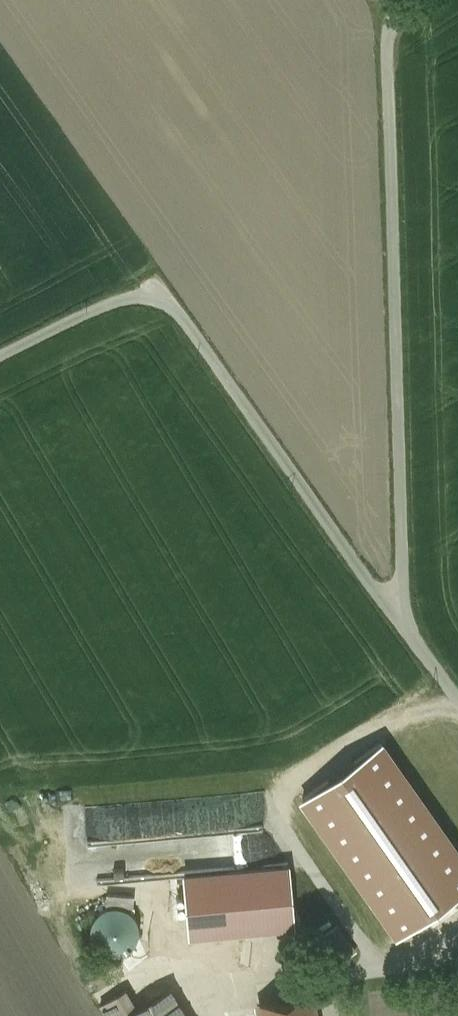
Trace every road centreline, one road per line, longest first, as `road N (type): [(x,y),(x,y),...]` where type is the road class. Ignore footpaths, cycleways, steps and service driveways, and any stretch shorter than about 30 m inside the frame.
road 1 (unclassified): [(396,608),(408,593),(384,21),(402,0)]
road 2 (unclassified): [(0,354),(124,293),(160,295),(194,326),(396,608)]

